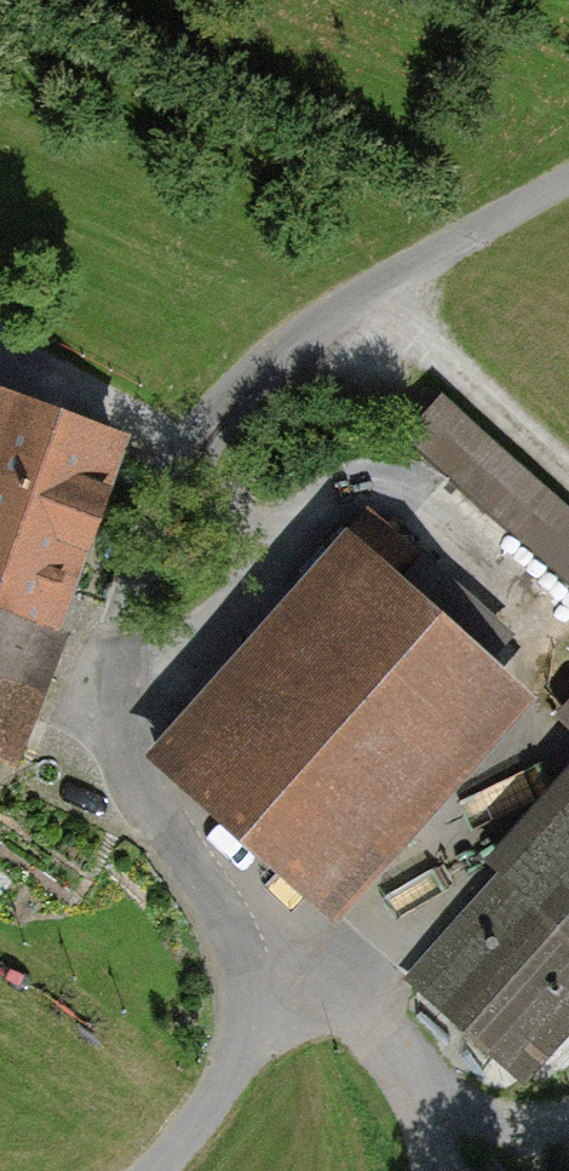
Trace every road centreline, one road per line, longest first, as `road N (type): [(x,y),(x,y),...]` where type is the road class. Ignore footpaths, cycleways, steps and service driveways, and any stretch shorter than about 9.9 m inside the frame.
road 1 (track): [(0,344),(178,464),(126,659),(141,767),(225,927),(247,1002),(239,1061),(158,1170)]
road 2 (residential): [(568,175),(380,283),(269,364),(178,464)]
road 3 (track): [(225,927),(334,987),(423,1109),(431,1170)]

